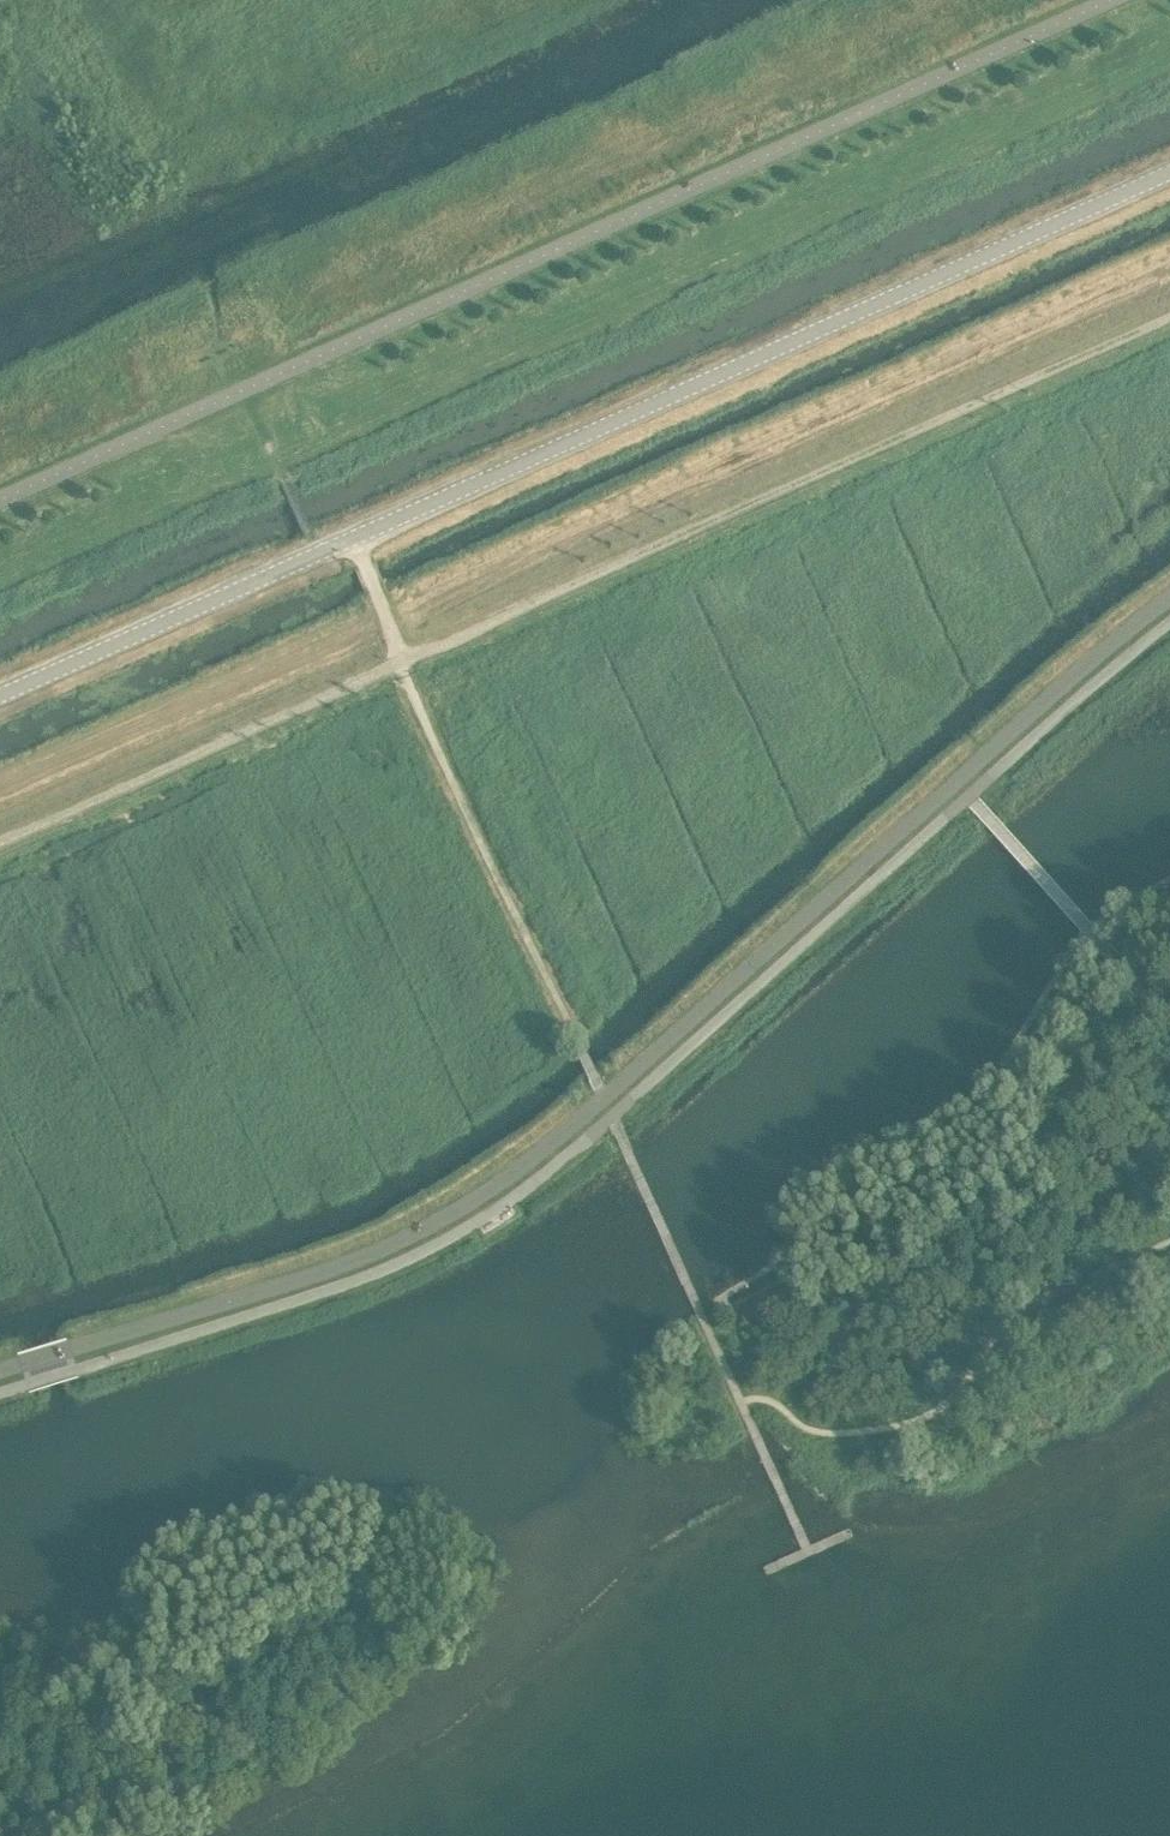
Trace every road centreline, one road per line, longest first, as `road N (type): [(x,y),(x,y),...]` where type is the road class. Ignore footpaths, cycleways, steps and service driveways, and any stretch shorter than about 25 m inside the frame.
road 1 (tertiary): [(0,695),(1169,173)]

